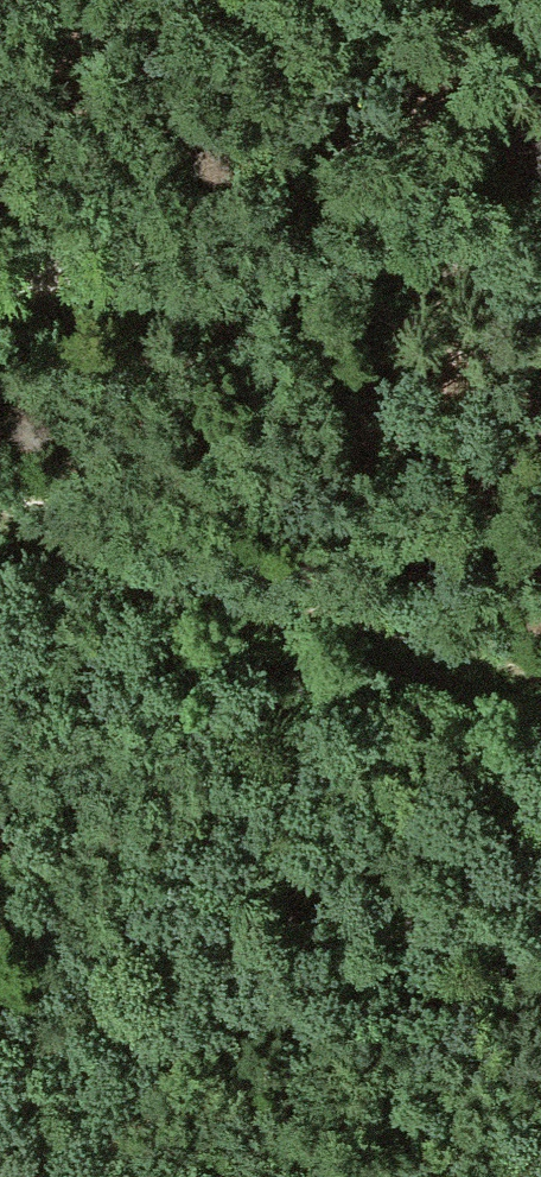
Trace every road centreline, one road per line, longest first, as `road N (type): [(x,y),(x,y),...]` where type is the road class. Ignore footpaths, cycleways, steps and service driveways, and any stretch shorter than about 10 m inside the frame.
road 1 (track): [(0,514),(540,675)]
road 2 (track): [(0,1083),(339,988),(455,972),(540,993)]
road 3 (track): [(540,256),(0,281)]

